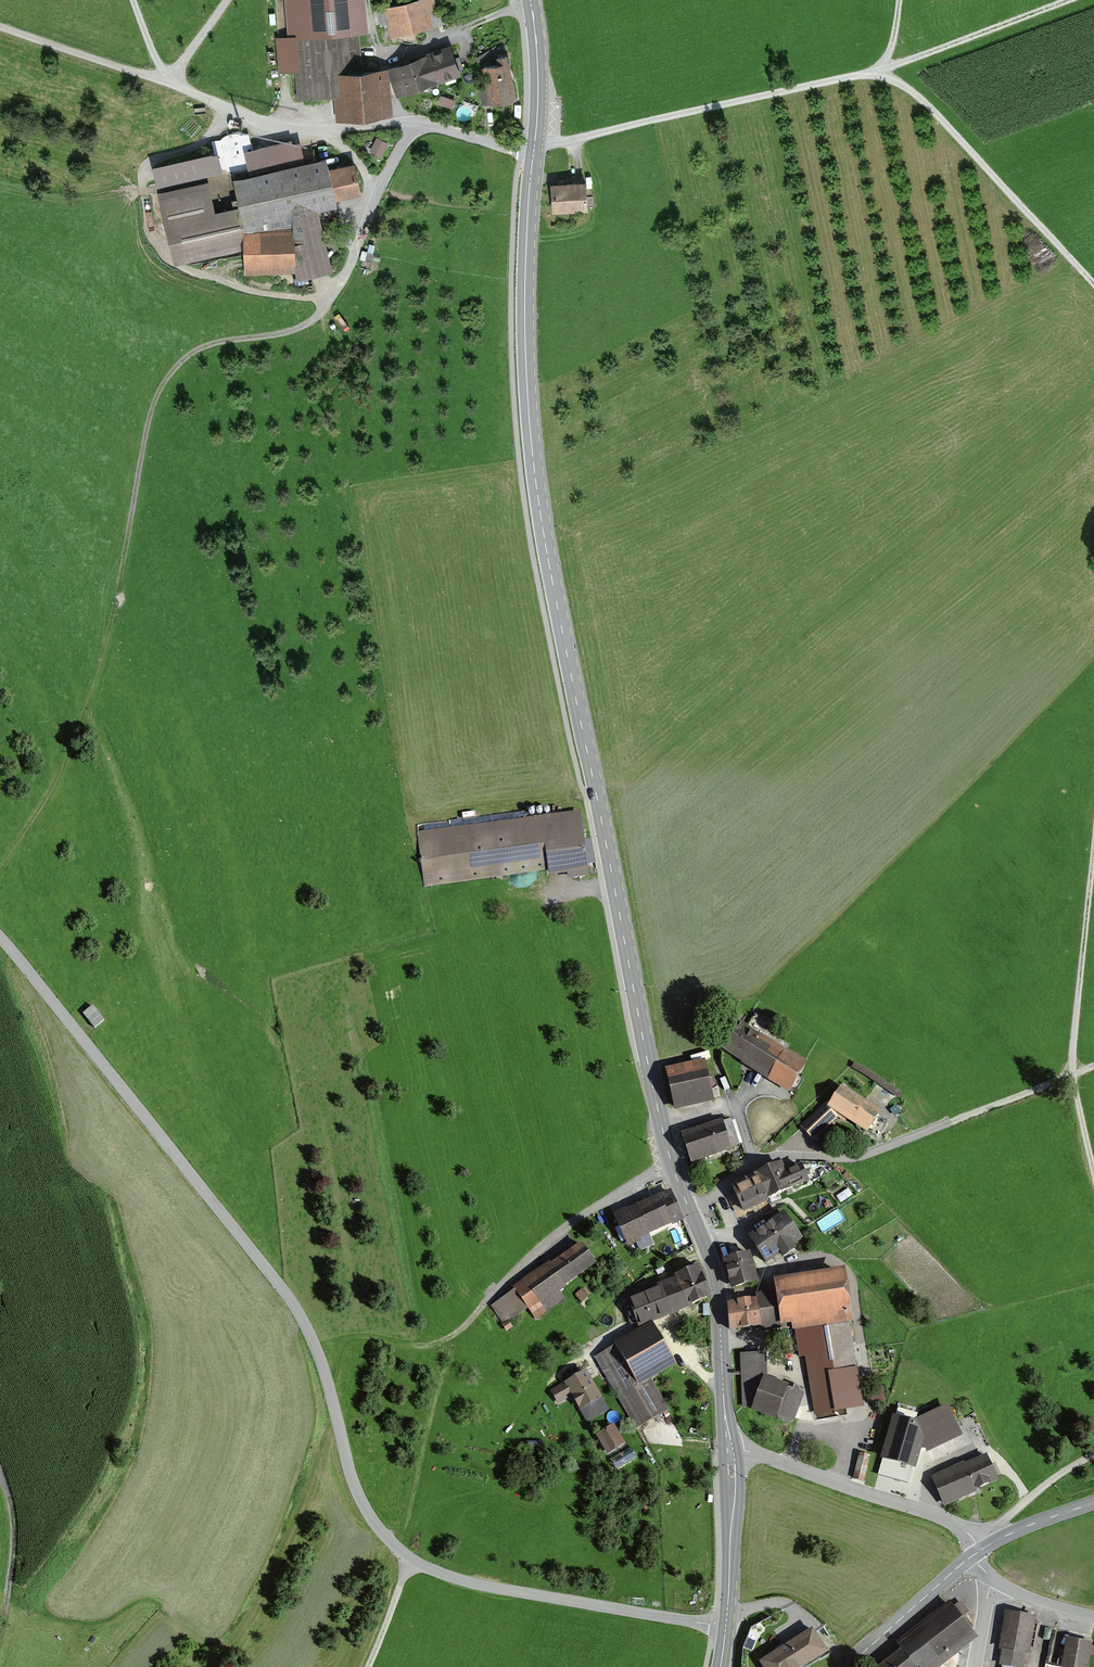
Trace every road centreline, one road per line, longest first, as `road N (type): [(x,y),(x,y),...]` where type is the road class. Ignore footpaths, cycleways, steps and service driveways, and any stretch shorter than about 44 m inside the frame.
road 1 (unclassified): [(725,1627),(480,1585),(411,1563),(366,1512),(323,1368),(290,1297),(0,937)]
road 2 (secondary): [(533,155),(525,355),(538,500),(652,1083),(691,1213)]
road 3 (track): [(0,864),(56,779),(88,699),(151,413),(167,379),(211,344),(315,320),(331,298)]
road 4 (track): [(534,146),(878,69),(1093,285)]
road 5 (track): [(0,30),(301,125),(419,125)]
road 6 (unclassified): [(1070,1078),(878,1153),(754,1161),(691,1213)]
road 7 (unclassified): [(331,298),(352,267),(380,182),(419,125),(533,155)]
road 8 (unclassified): [(982,1549),(939,1517),(729,1448)]
road 9 (secondary): [(691,1213),(717,1284),(729,1448)]
road 10 (track): [(1093,852),(1070,1078)]
road 11 (track): [(878,69),(1073,0)]
road 12 (track): [(487,1302),(431,1346),(355,1340),(340,1353),(327,1384)]
road 13 (secondary): [(729,1448),(725,1627)]
road 14 (tertiary): [(847,1666),(970,1557)]
road 15 (secondary): [(530,0),(538,77),(533,155)]
road 16 (track): [(0,1478),(11,1518),(0,1626)]
road 17 (track): [(1004,1536),(1006,1519),(1093,1455)]
road 18 (tertiary): [(982,1549),(1093,1503)]

